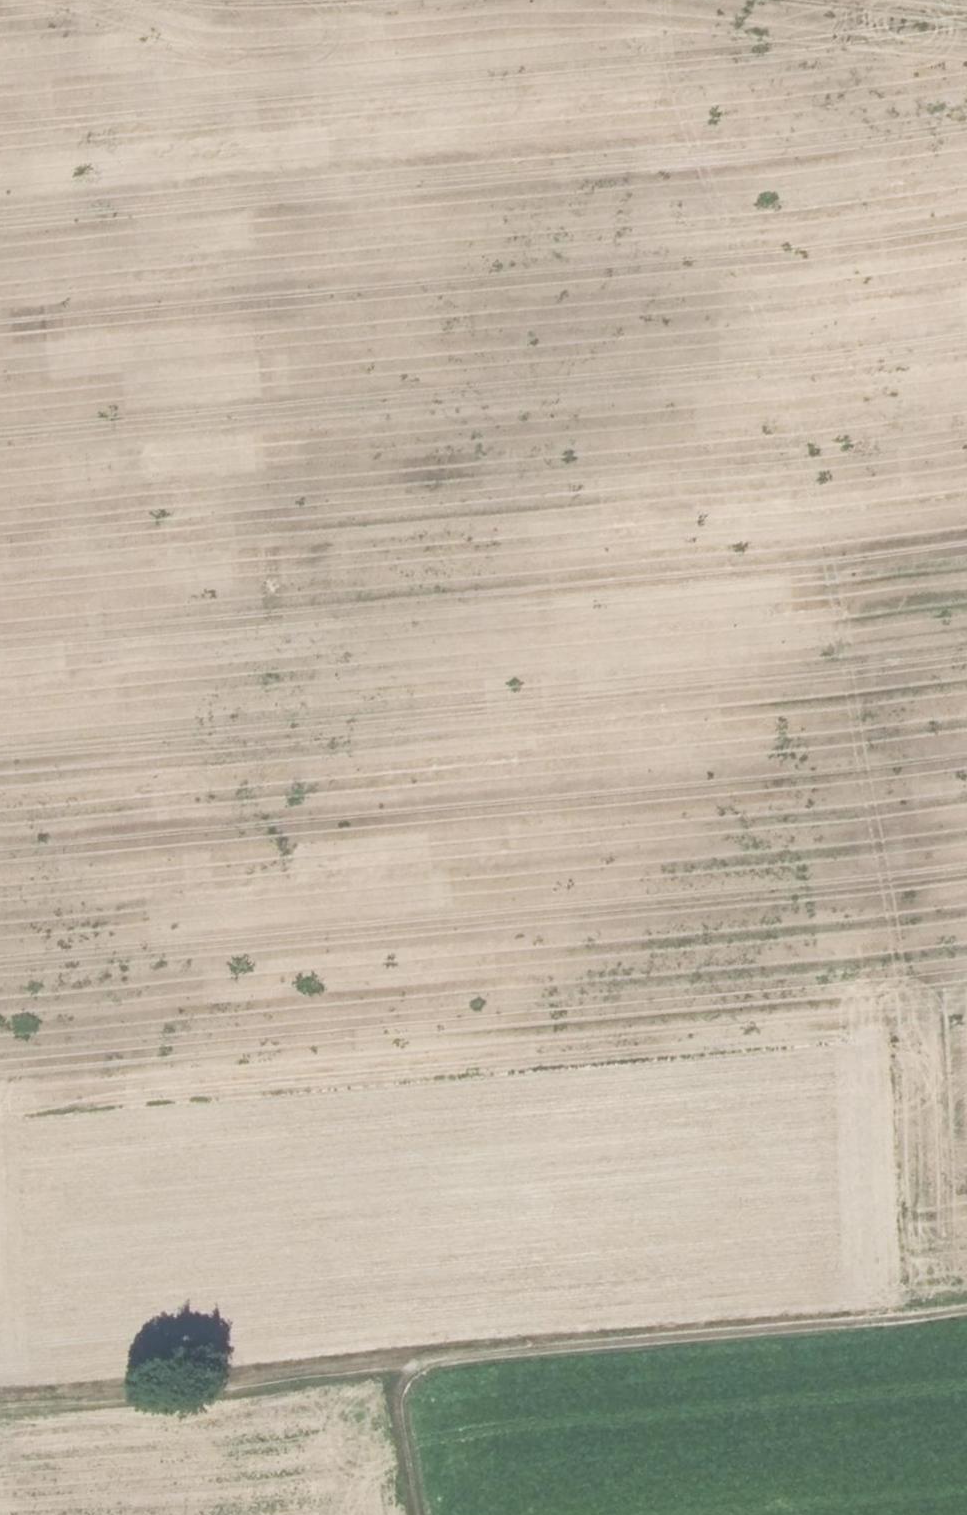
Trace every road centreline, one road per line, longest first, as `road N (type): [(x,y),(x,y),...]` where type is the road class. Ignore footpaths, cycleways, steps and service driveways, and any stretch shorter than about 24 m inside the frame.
road 1 (track): [(390,1374),(966,1300)]

